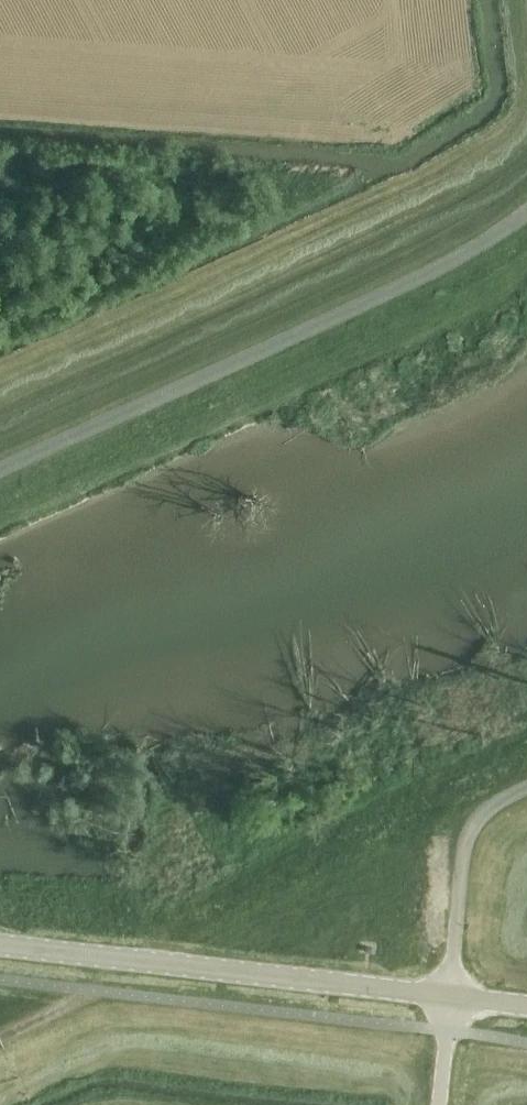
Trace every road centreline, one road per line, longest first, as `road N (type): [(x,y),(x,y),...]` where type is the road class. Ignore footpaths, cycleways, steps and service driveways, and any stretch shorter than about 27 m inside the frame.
road 1 (unclassified): [(0,464),(526,222)]
road 2 (secondary): [(0,945),(453,995)]
road 3 (track): [(0,1038),(87,989),(105,959)]

